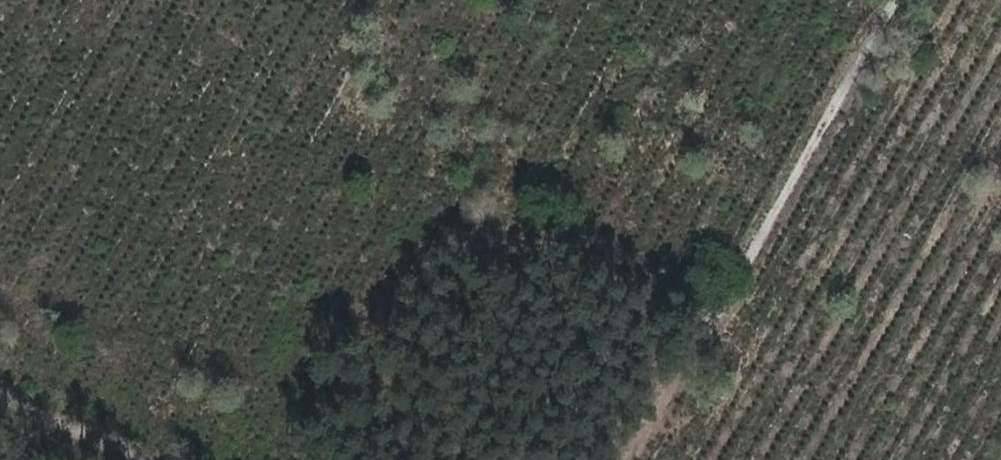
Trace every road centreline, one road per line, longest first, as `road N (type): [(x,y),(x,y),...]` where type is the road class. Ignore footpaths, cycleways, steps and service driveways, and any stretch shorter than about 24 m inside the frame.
road 1 (track): [(632,459),(818,161),(894,0)]
road 2 (track): [(172,459),(0,379)]

